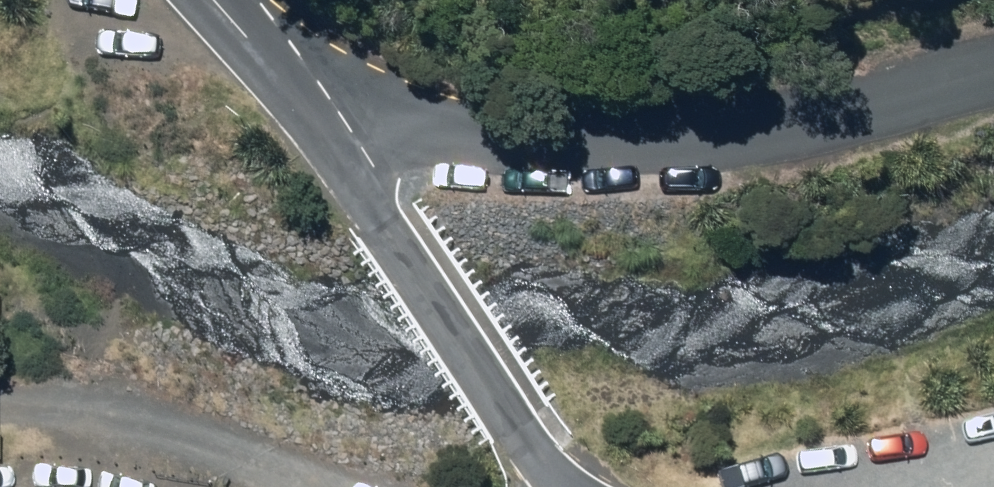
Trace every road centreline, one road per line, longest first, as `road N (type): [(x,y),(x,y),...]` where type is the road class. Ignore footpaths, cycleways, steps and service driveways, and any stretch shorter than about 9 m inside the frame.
road 1 (unclassified): [(318,135),(635,148),(818,131),(993,71)]
road 2 (residential): [(318,135),(523,439),(569,486)]
road 3 (track): [(335,486),(248,434),(141,409),(0,397)]
road 4 (secondary): [(212,0),(318,135)]

